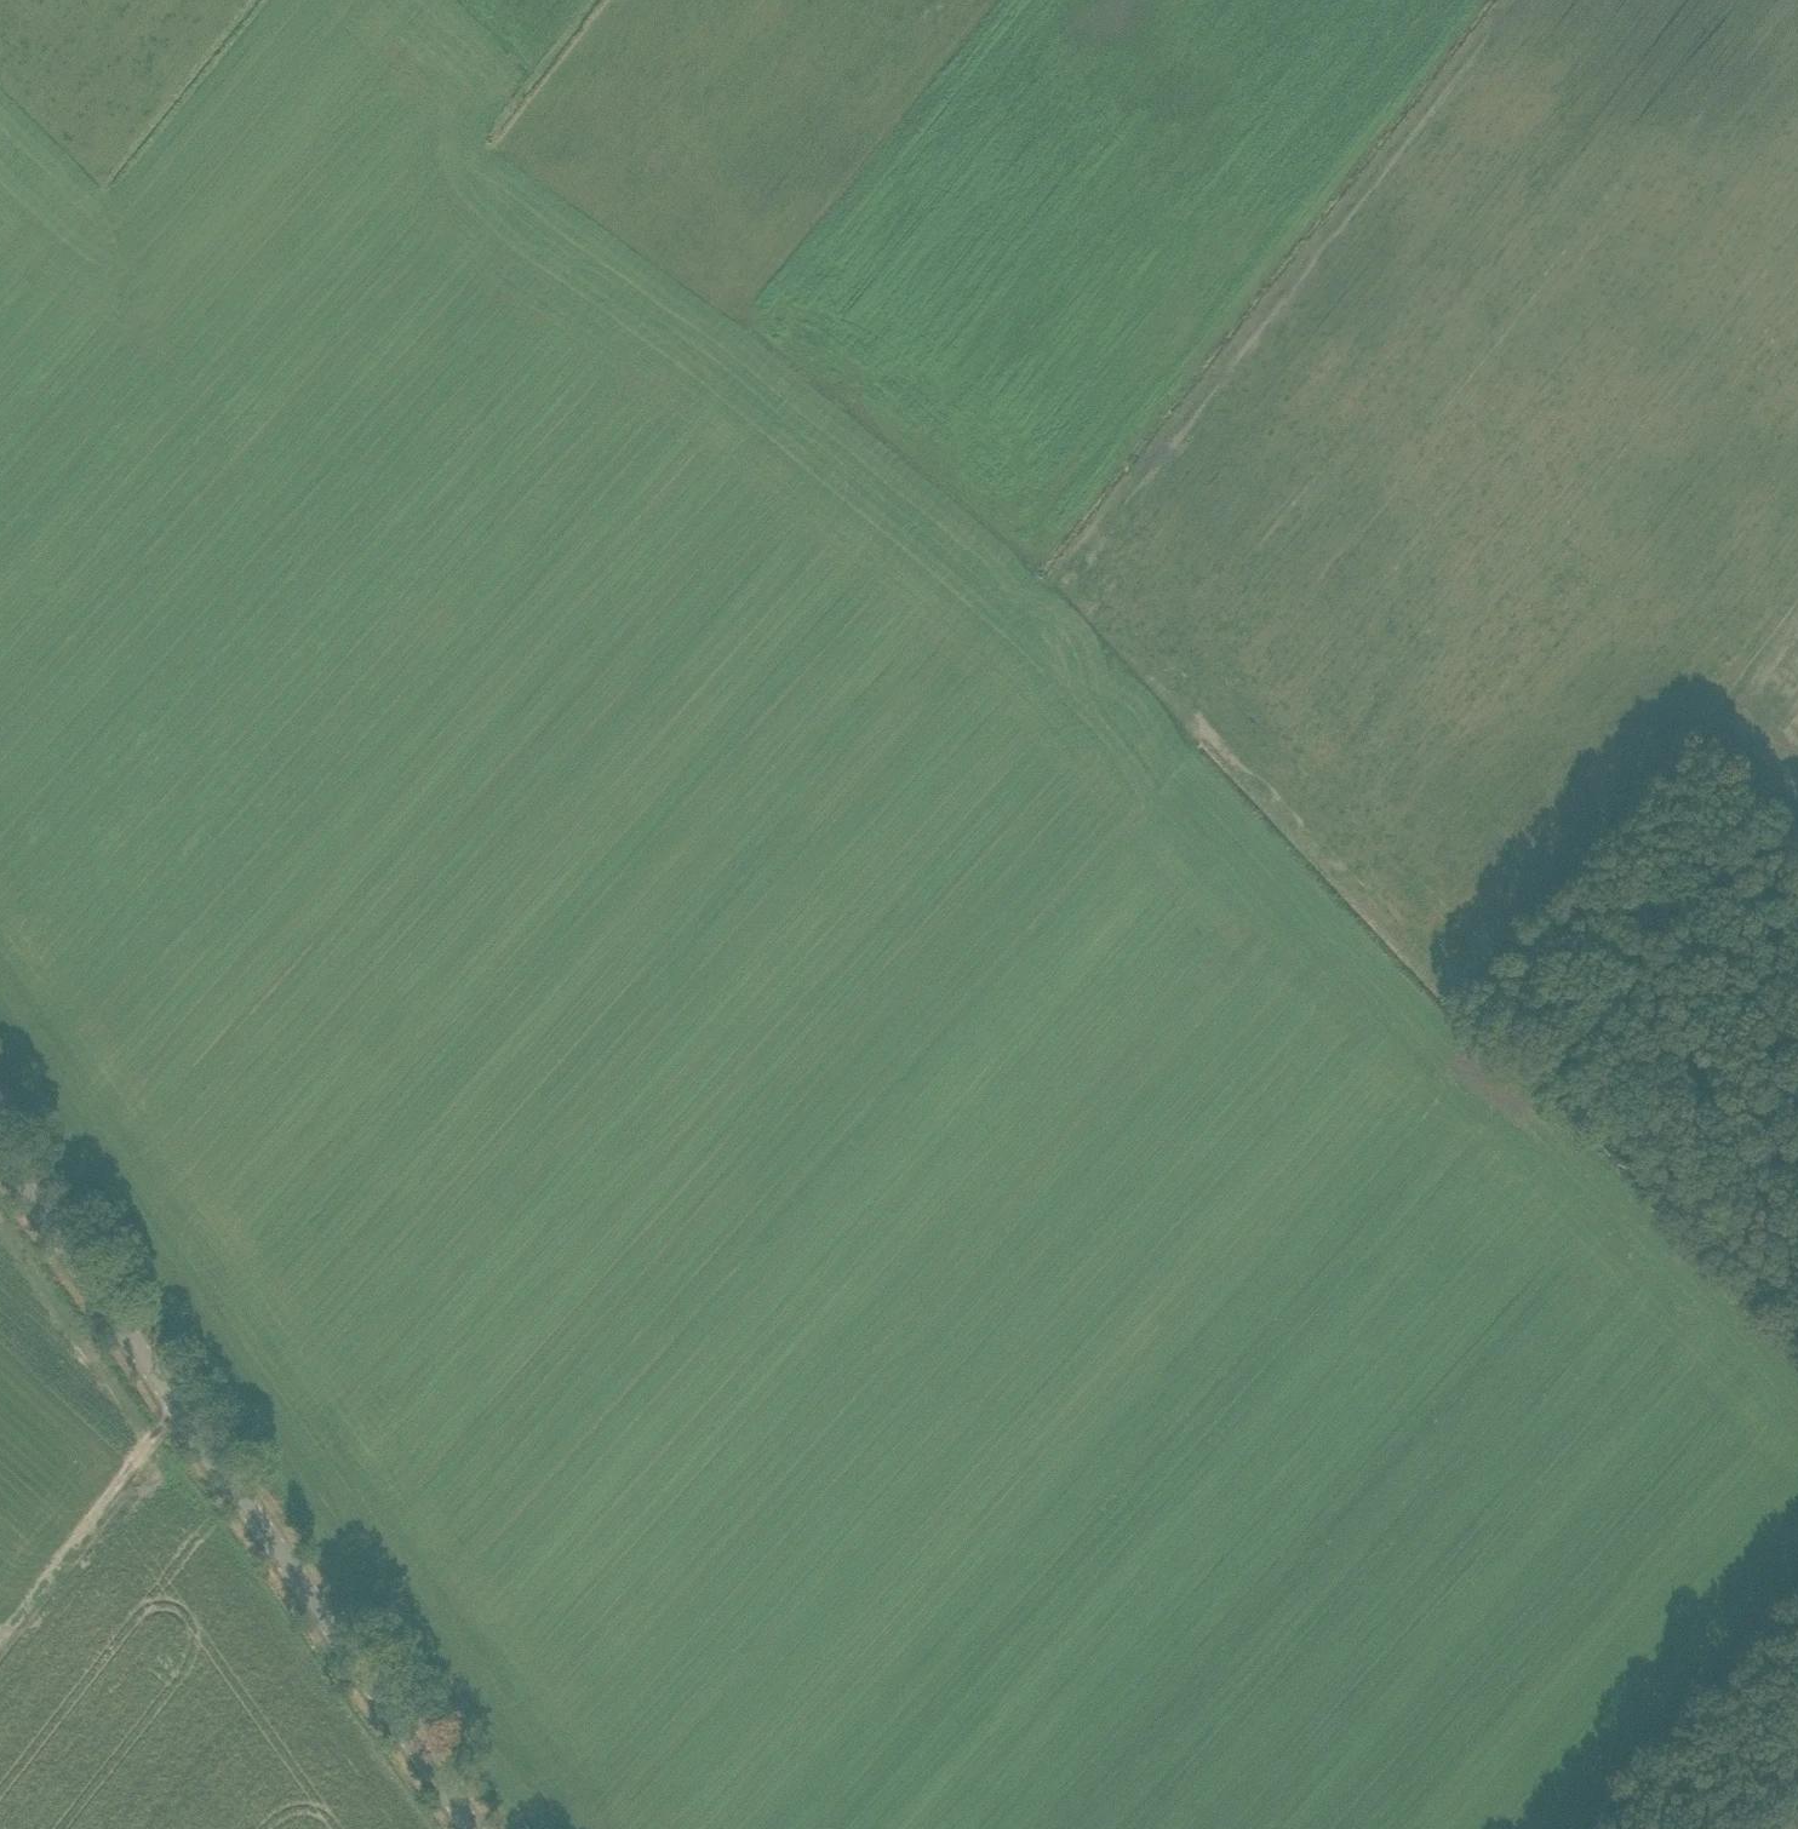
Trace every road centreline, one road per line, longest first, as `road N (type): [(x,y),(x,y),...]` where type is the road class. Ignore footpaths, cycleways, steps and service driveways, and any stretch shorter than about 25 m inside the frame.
road 1 (tertiary): [(473,1828),(0,1147)]

